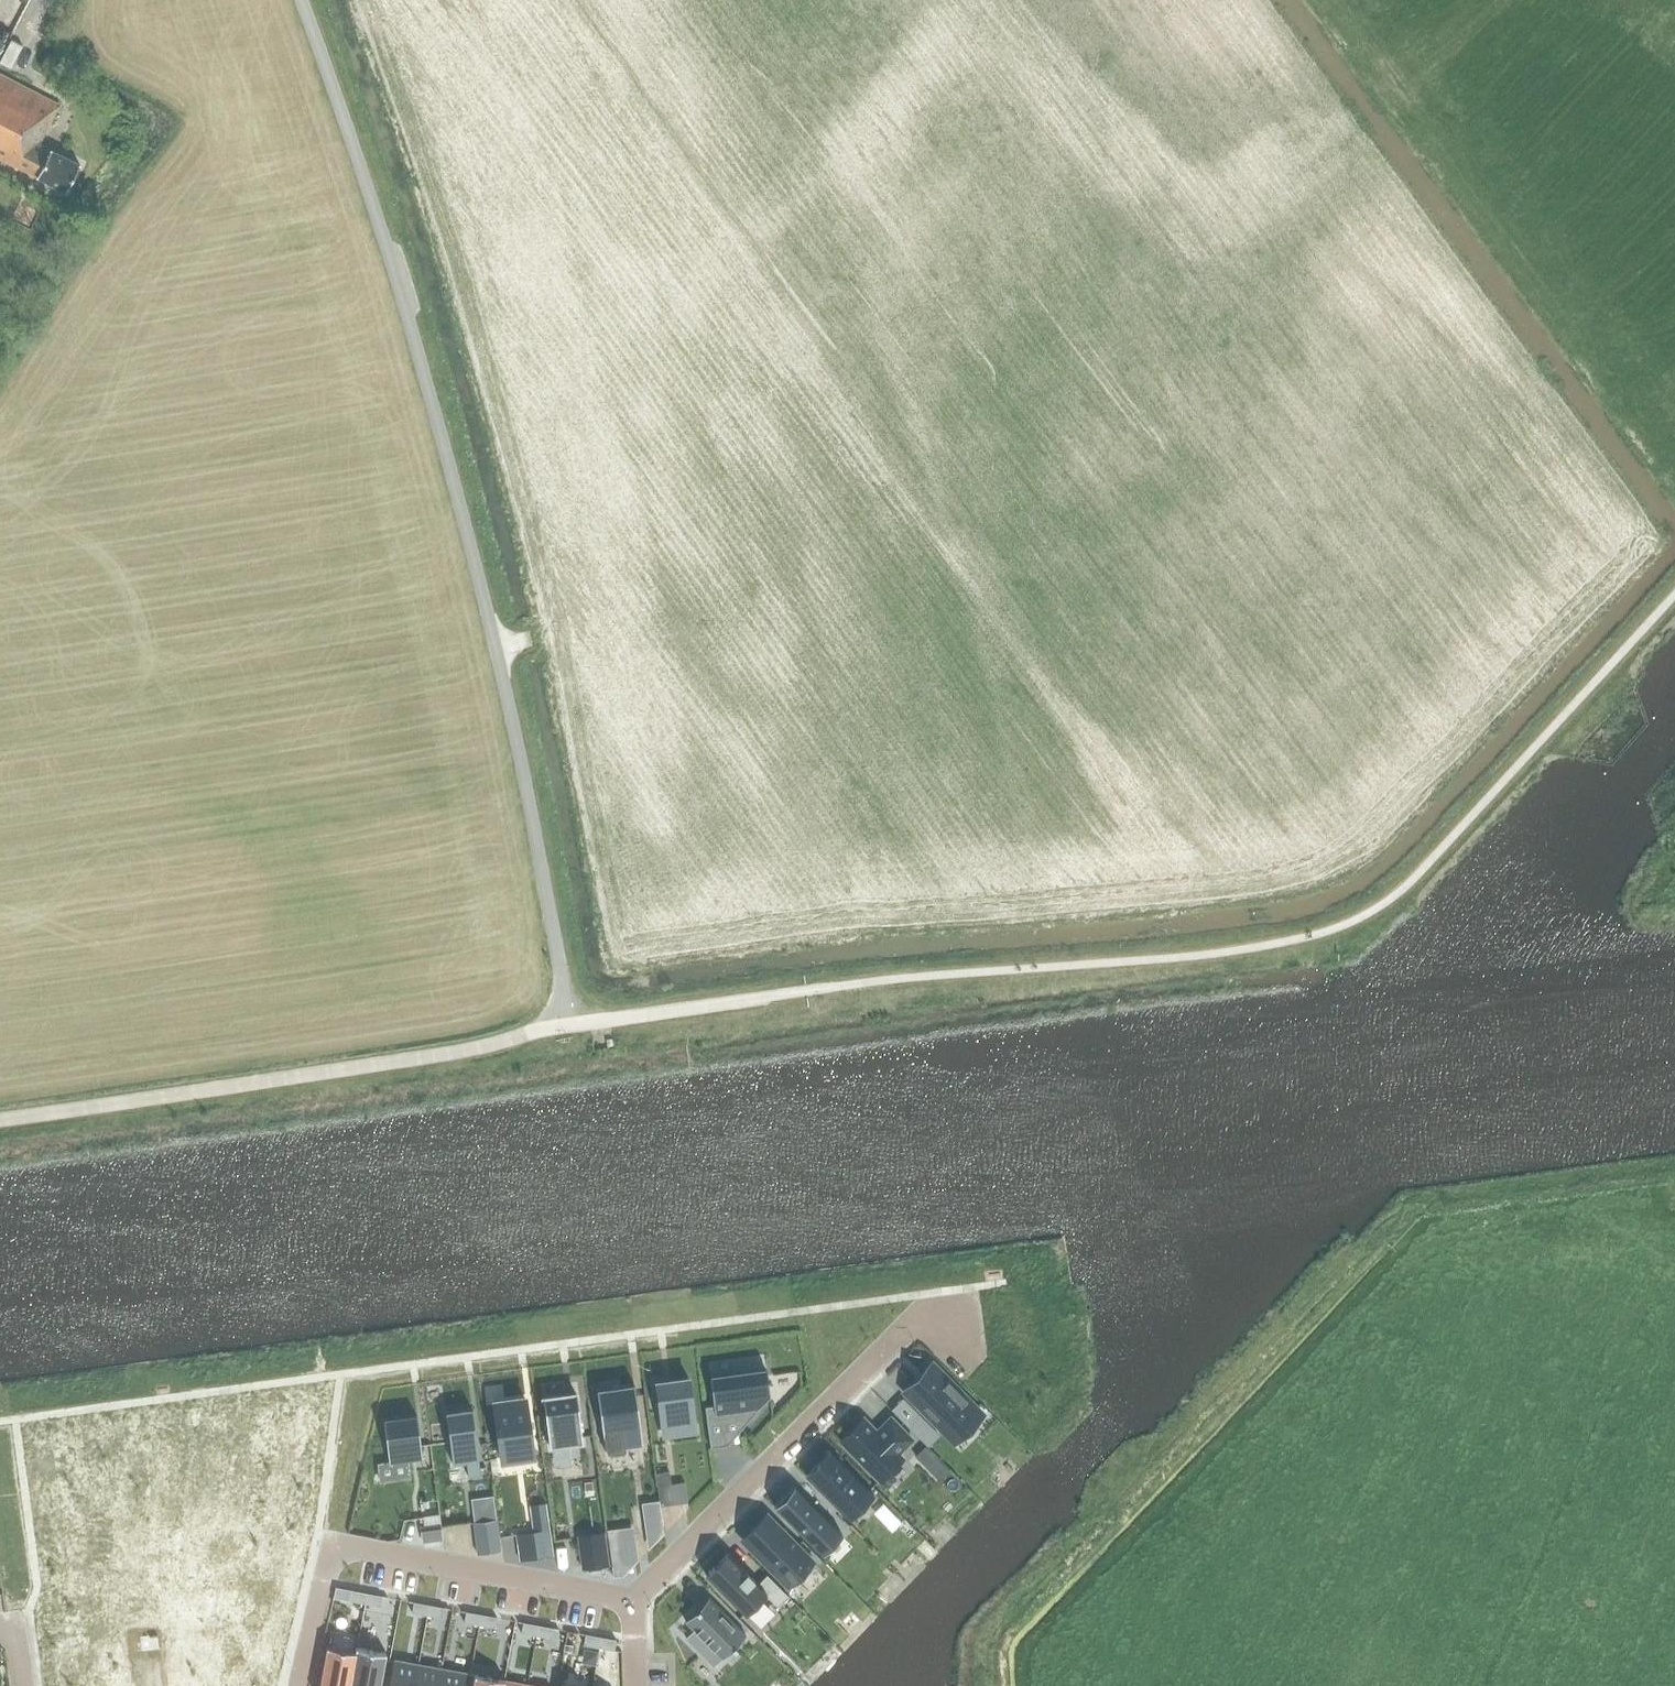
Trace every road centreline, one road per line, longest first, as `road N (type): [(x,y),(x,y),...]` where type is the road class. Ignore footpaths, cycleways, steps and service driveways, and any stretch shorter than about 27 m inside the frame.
road 1 (unclassified): [(568,1026),(520,752),(461,506),(380,223),(301,0)]
road 2 (unclassified): [(0,1118),(457,1052),(568,1026)]
road 3 (residential): [(633,1600),(333,1543),(299,1685)]
road 4 (residential): [(950,1318),(910,1324),(633,1600)]
road 5 (unclassified): [(568,1026),(806,992)]

